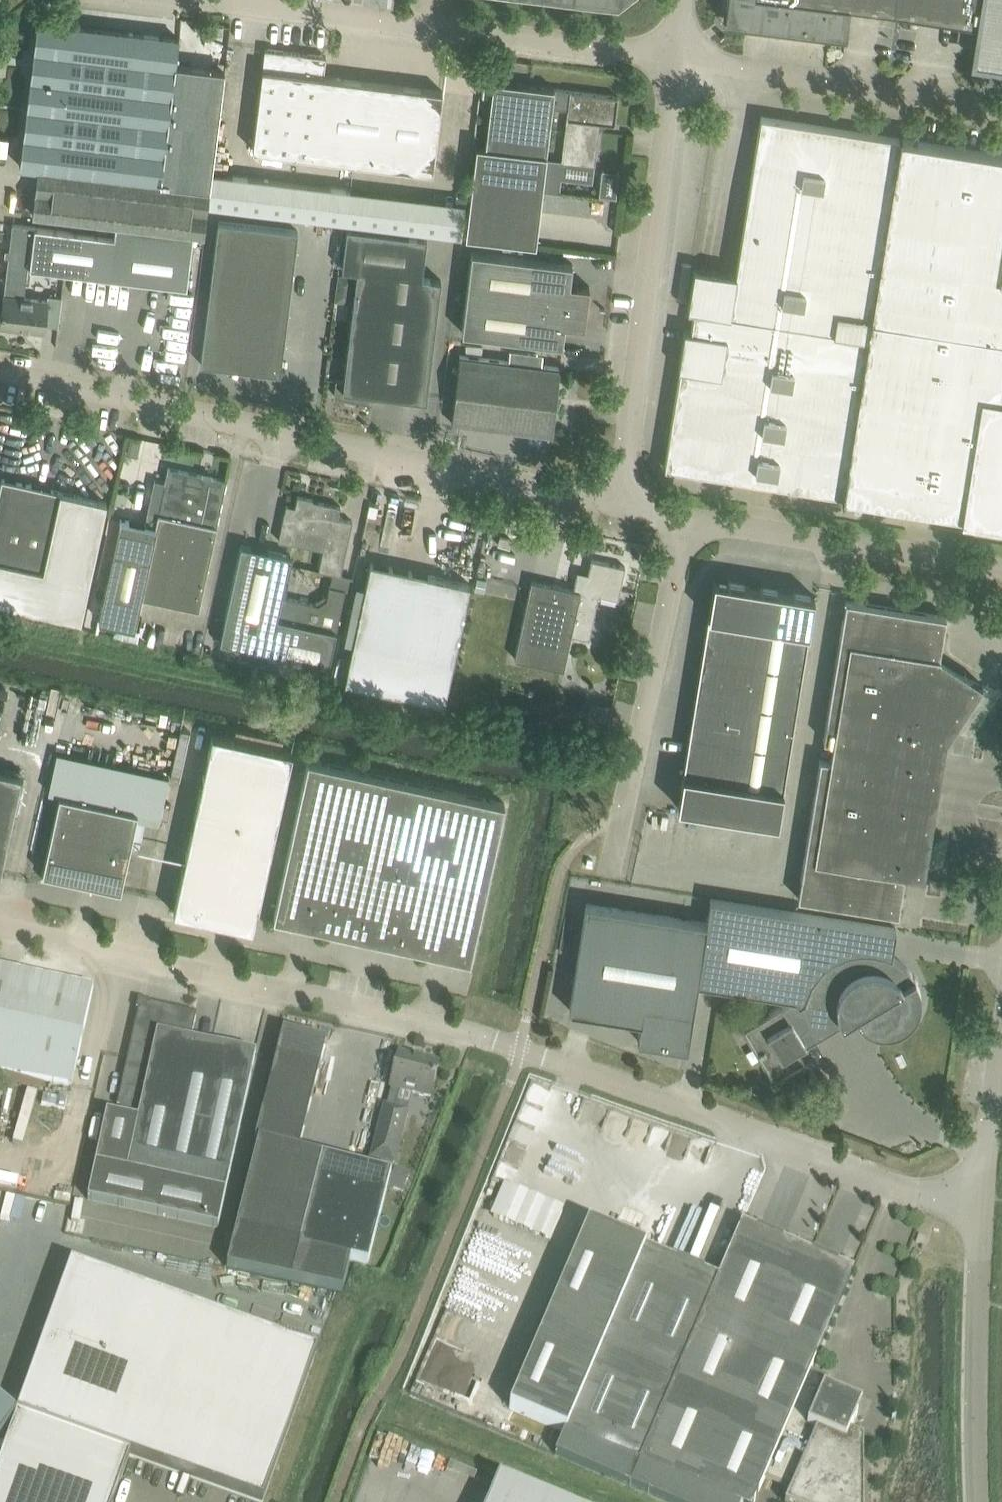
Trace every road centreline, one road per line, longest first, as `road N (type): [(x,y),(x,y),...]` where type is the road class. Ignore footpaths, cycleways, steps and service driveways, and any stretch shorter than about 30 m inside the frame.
road 1 (unclassified): [(984,1209),(523,1053),(0,932)]
road 2 (unclassified): [(618,502),(0,371)]
road 3 (unclassified): [(680,58),(208,0)]
road 4 (unclassified): [(618,502),(680,58)]
road 5 (unclassified): [(623,859),(688,515)]
road 6 (unclassified): [(1001,107),(680,58)]
road 7 (unclassified): [(1001,573),(688,515)]
road 8 (unclassified): [(981,1501),(984,1209)]
road 9 (unclassified): [(984,1209),(1001,1055)]

